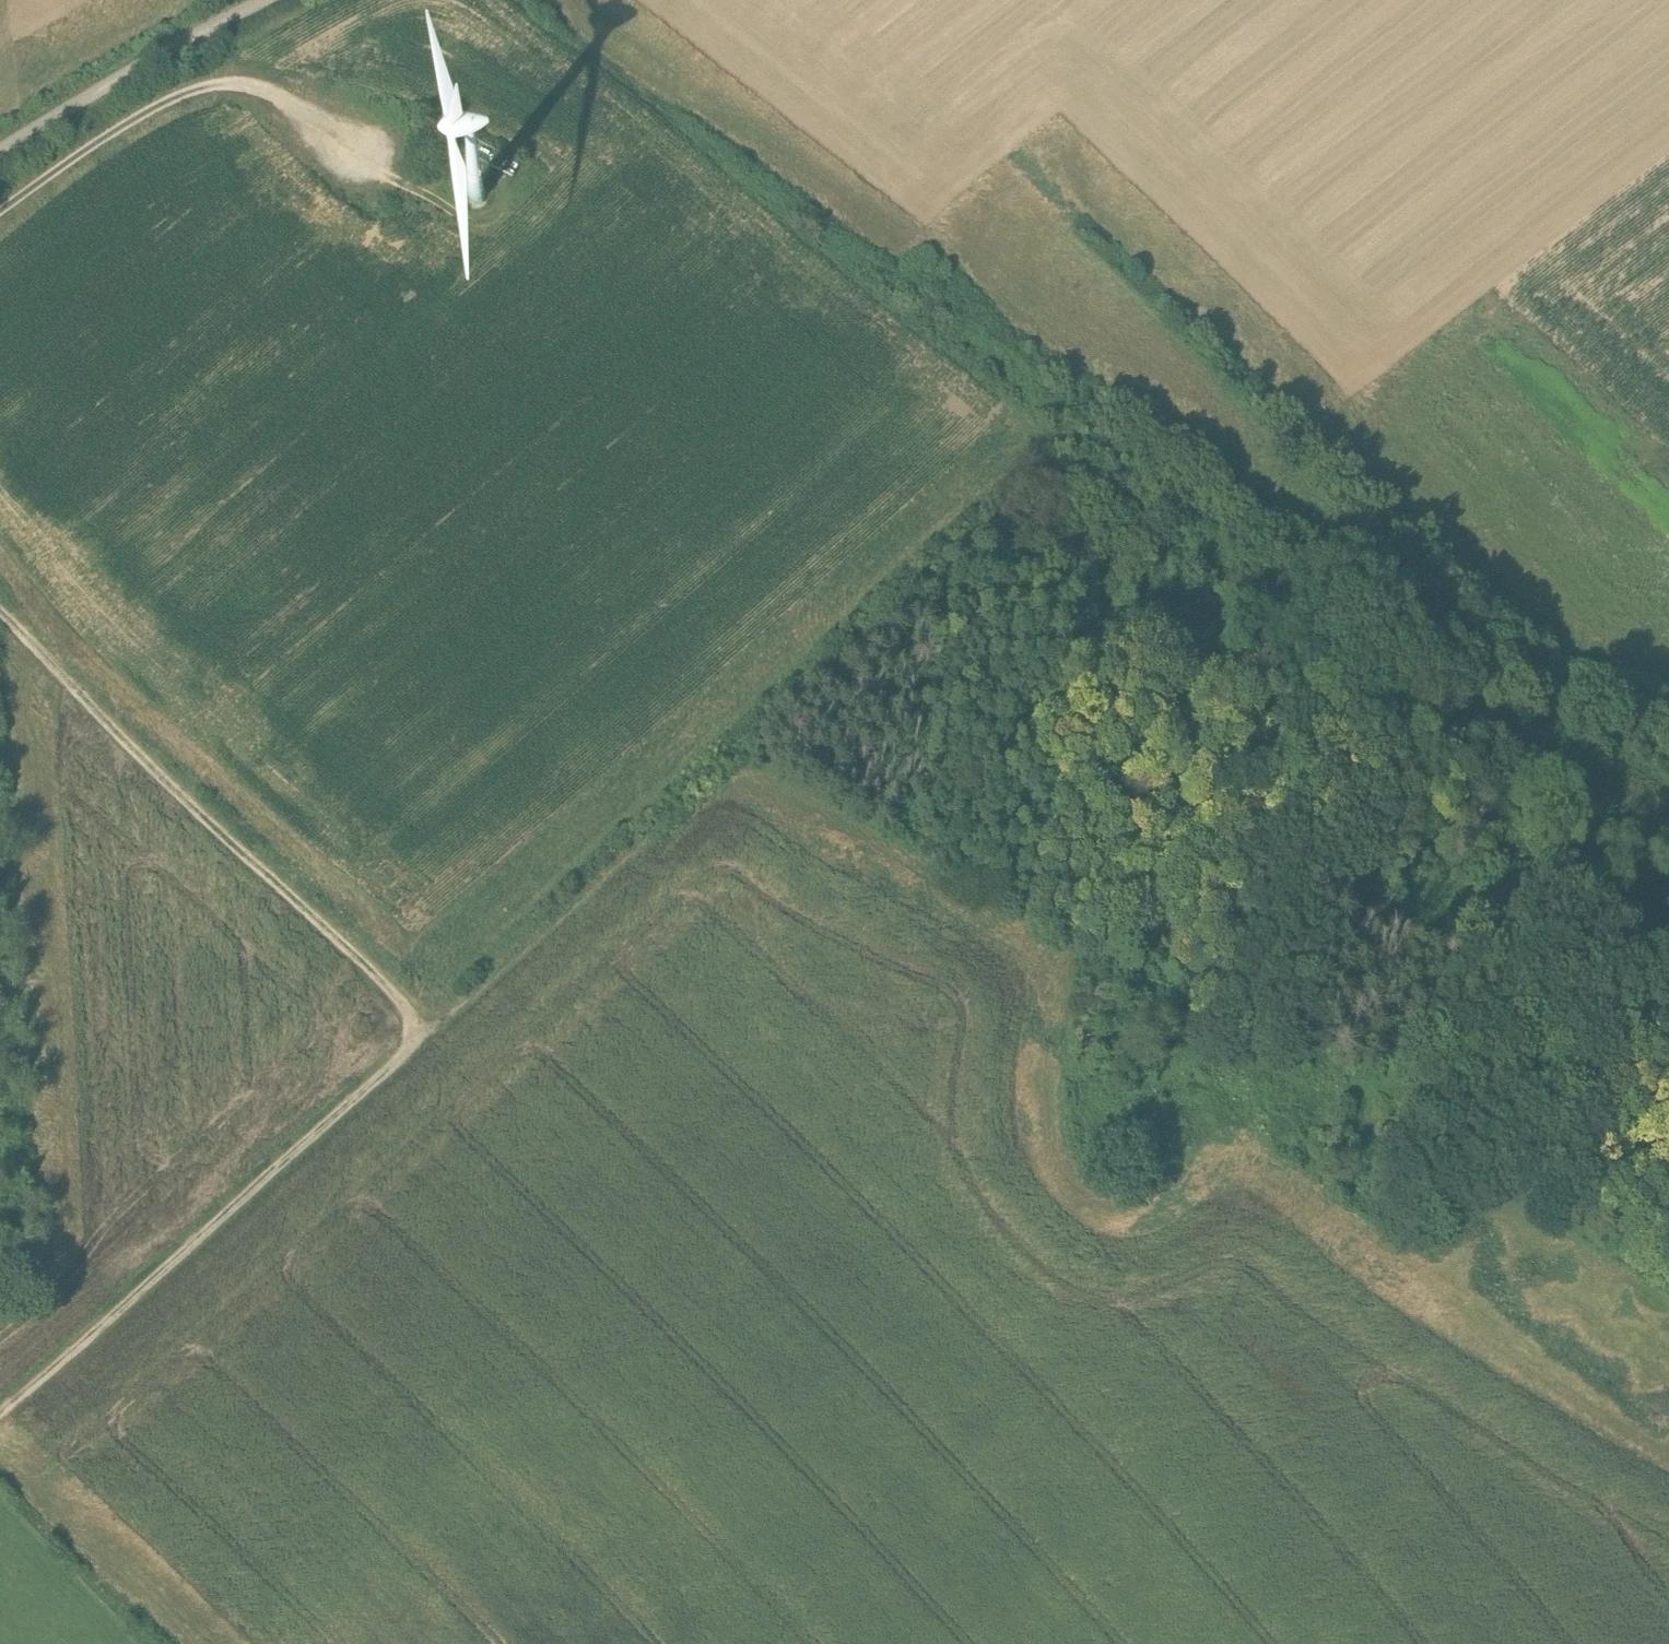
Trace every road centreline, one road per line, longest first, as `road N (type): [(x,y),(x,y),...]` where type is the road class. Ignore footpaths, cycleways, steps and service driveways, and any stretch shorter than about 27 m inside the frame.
road 1 (track): [(427,1025),(0,617)]
road 2 (track): [(0,1418),(427,1025)]
road 3 (track): [(348,157),(253,80),(207,85),(138,113),(0,211)]
road 4 (unclassified): [(0,151),(250,0)]
road 5 (track): [(427,1025),(563,912)]

